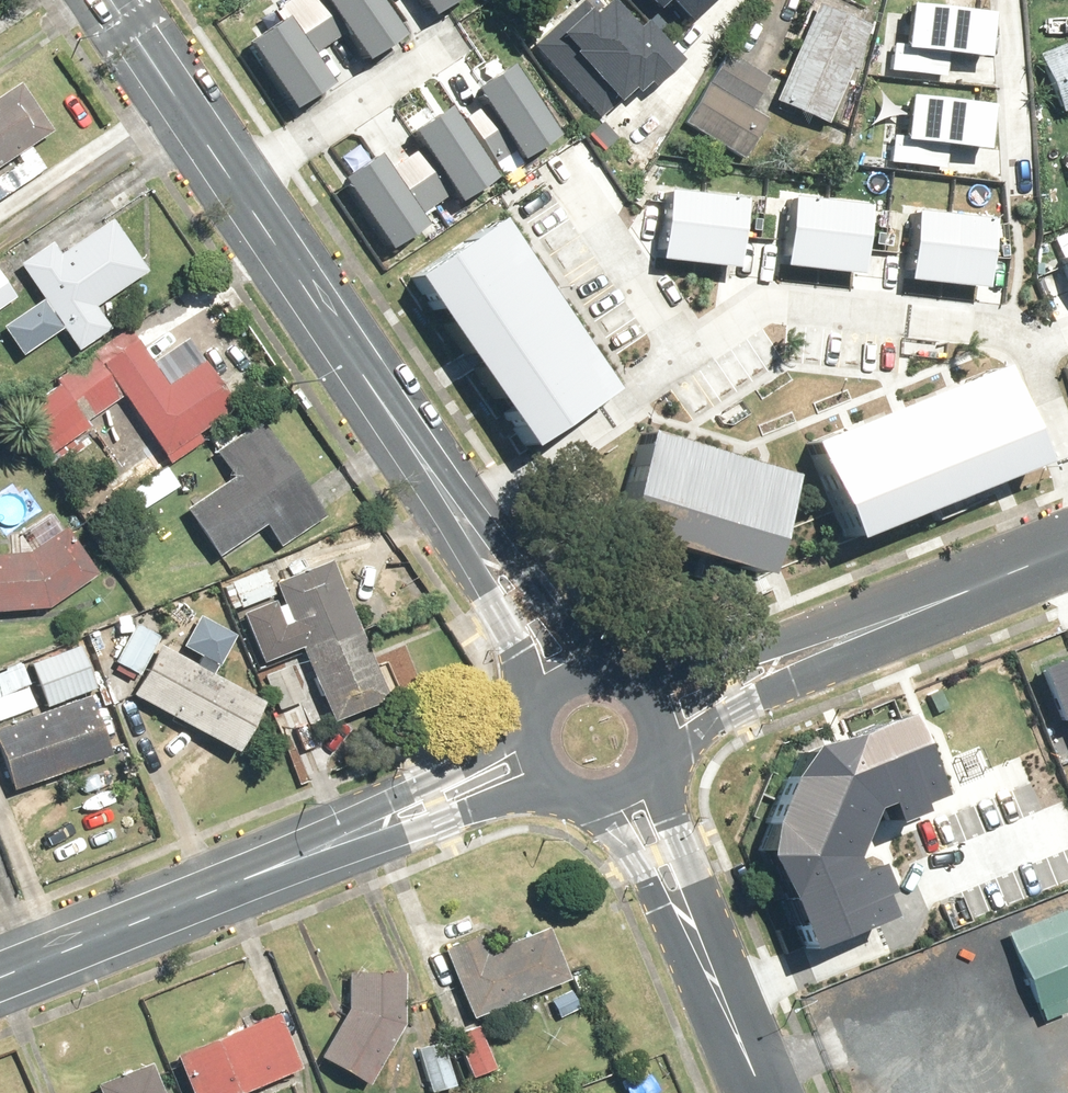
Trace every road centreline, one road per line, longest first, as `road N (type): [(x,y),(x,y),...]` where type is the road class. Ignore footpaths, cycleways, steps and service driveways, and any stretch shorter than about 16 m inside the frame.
road 1 (residential): [(1028,356),(973,323),(769,300),(461,512)]
road 2 (tertiary): [(234,177),(461,512)]
road 3 (residential): [(726,996),(887,934),(909,878),(1061,812)]
road 4 (tertiary): [(564,767),(369,841),(269,864)]
road 5 (tertiary): [(269,864),(539,732)]
road 6 (tertiary): [(0,972),(269,864)]
road 7 (tertiary): [(726,996),(582,775)]
road 8 (tertiary): [(830,648),(1067,547)]
road 9 (residential): [(234,177),(443,37)]
road 10 (tertiary): [(639,762),(711,915),(726,996)]
road 11 (tertiary): [(114,0),(234,177)]
road 12 (tertiary): [(830,648),(653,744)]
road 13 (tertiary): [(467,520),(521,552),(583,657)]
road 14 (tertiary): [(650,683),(748,656),(830,648)]
road 15 (tertiary): [(547,682),(486,575),(467,520)]
road 16 (residential): [(999,0),(1009,163)]

